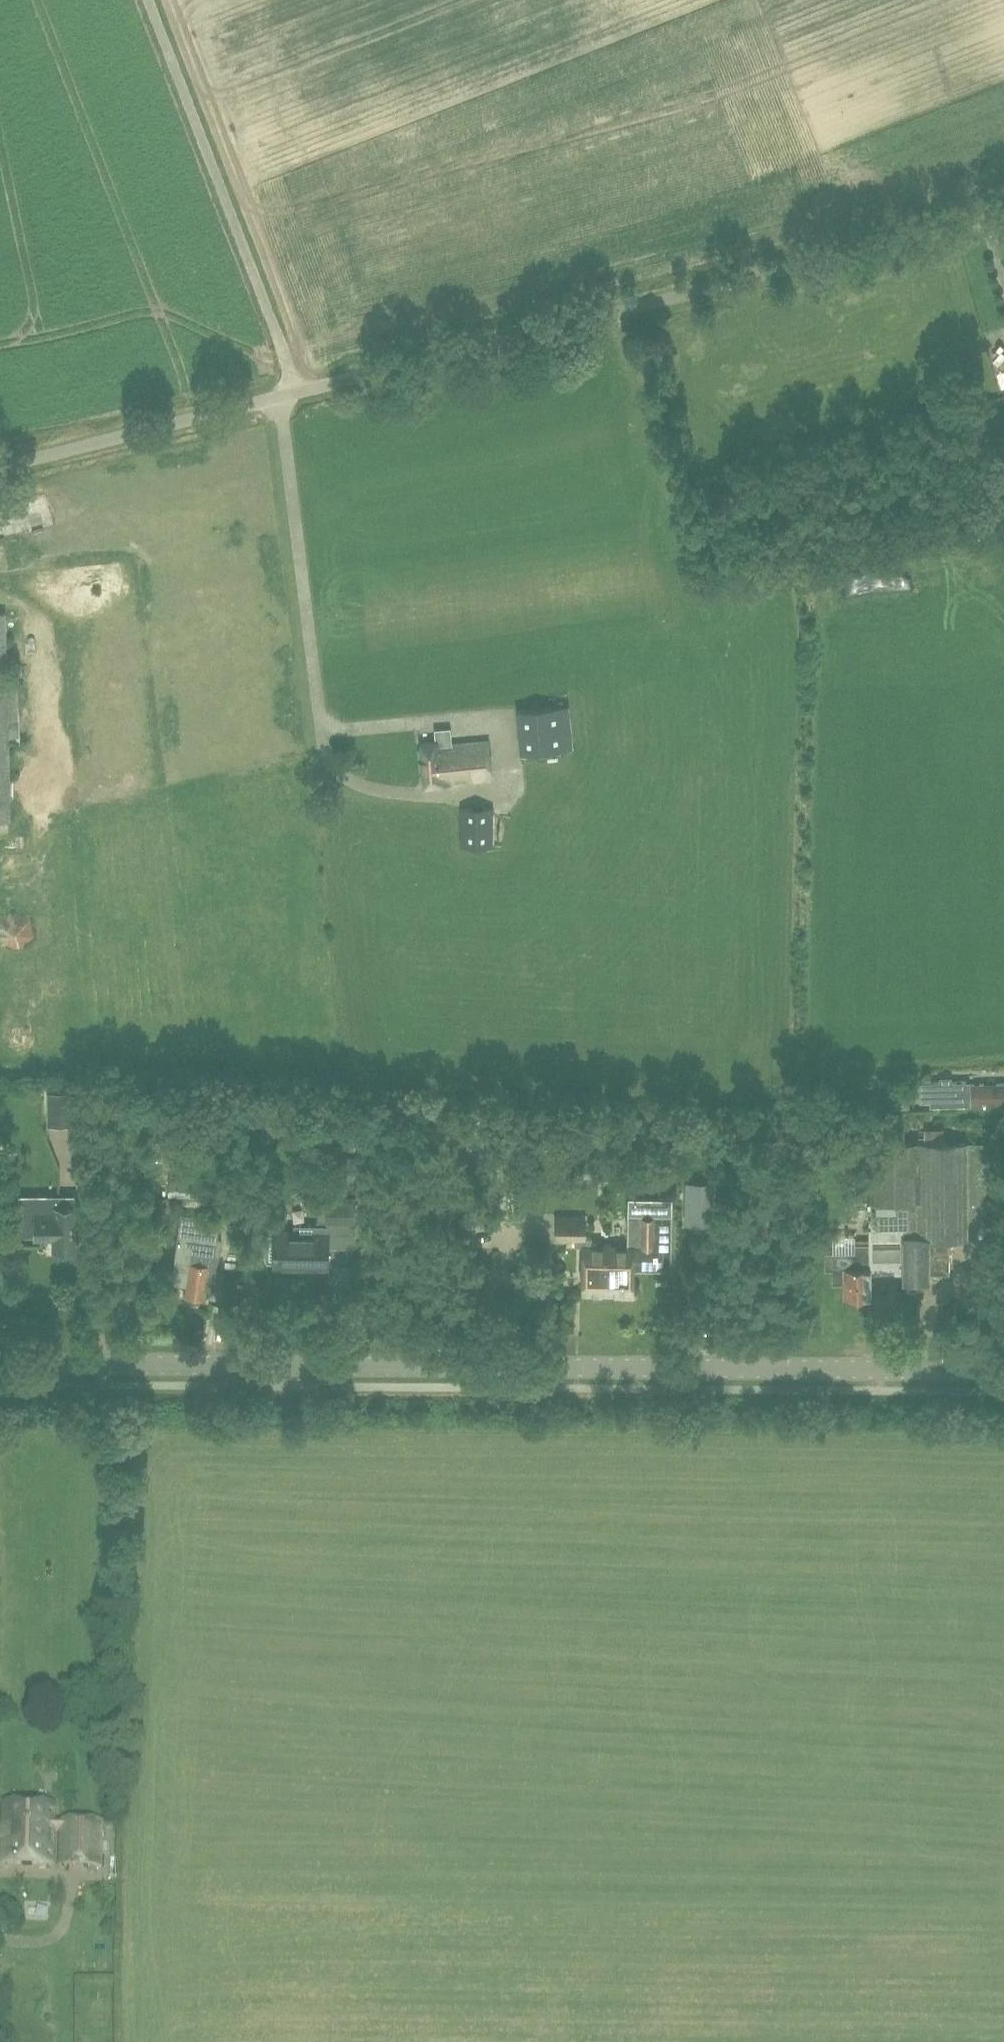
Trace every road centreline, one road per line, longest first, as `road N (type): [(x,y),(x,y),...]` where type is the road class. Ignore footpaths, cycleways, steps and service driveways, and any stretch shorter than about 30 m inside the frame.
road 1 (unclassified): [(0,467),(1003,213)]
road 2 (tertiary): [(1003,1373),(0,1367)]

